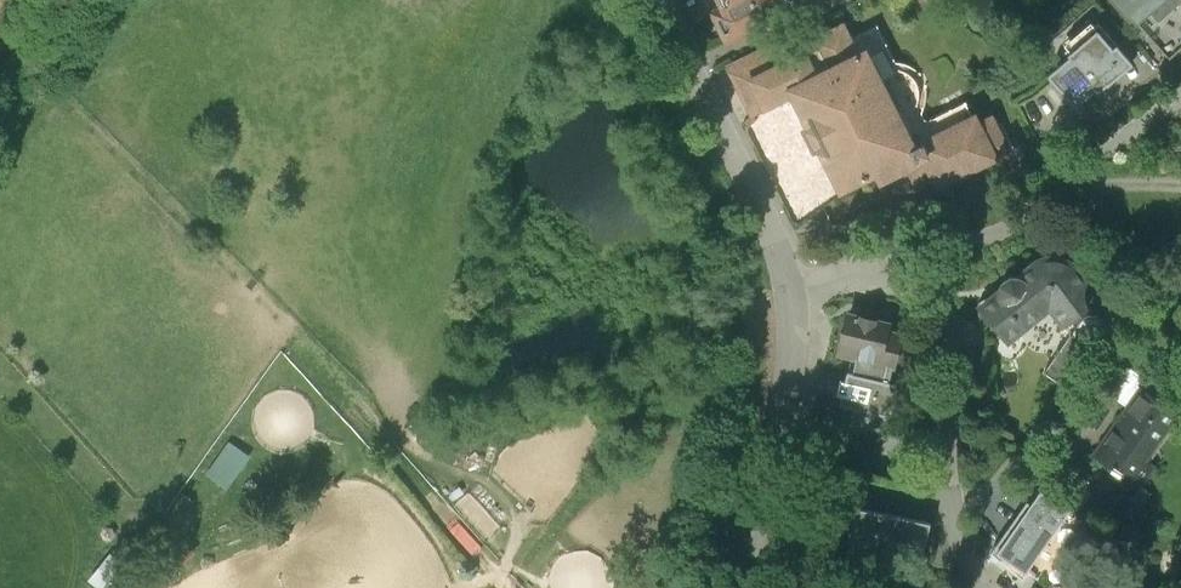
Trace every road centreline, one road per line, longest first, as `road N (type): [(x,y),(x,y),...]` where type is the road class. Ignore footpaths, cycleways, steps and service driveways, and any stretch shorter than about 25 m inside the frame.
road 1 (residential): [(852,274),(928,290),(948,316),(944,465),(949,505),(980,587)]
road 2 (residential): [(852,274),(887,256),(990,237),(1015,223),(1180,99)]
road 3 (residential): [(793,292),(659,0)]
road 4 (residential): [(741,587),(787,396),(793,292)]

